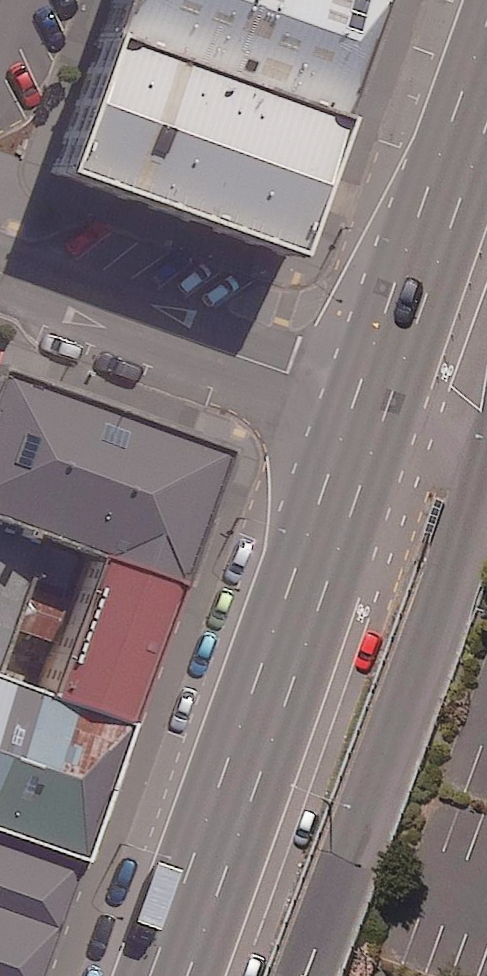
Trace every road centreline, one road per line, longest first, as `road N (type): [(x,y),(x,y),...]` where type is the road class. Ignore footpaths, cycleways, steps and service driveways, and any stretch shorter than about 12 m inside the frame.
road 1 (trunk): [(378,392),(168,975)]
road 2 (trunk): [(486,488),(308,975)]
road 3 (residential): [(378,392),(0,261)]
road 4 (trunk): [(486,114),(378,392)]
road 5 (trunk): [(378,392),(434,431),(486,487)]

